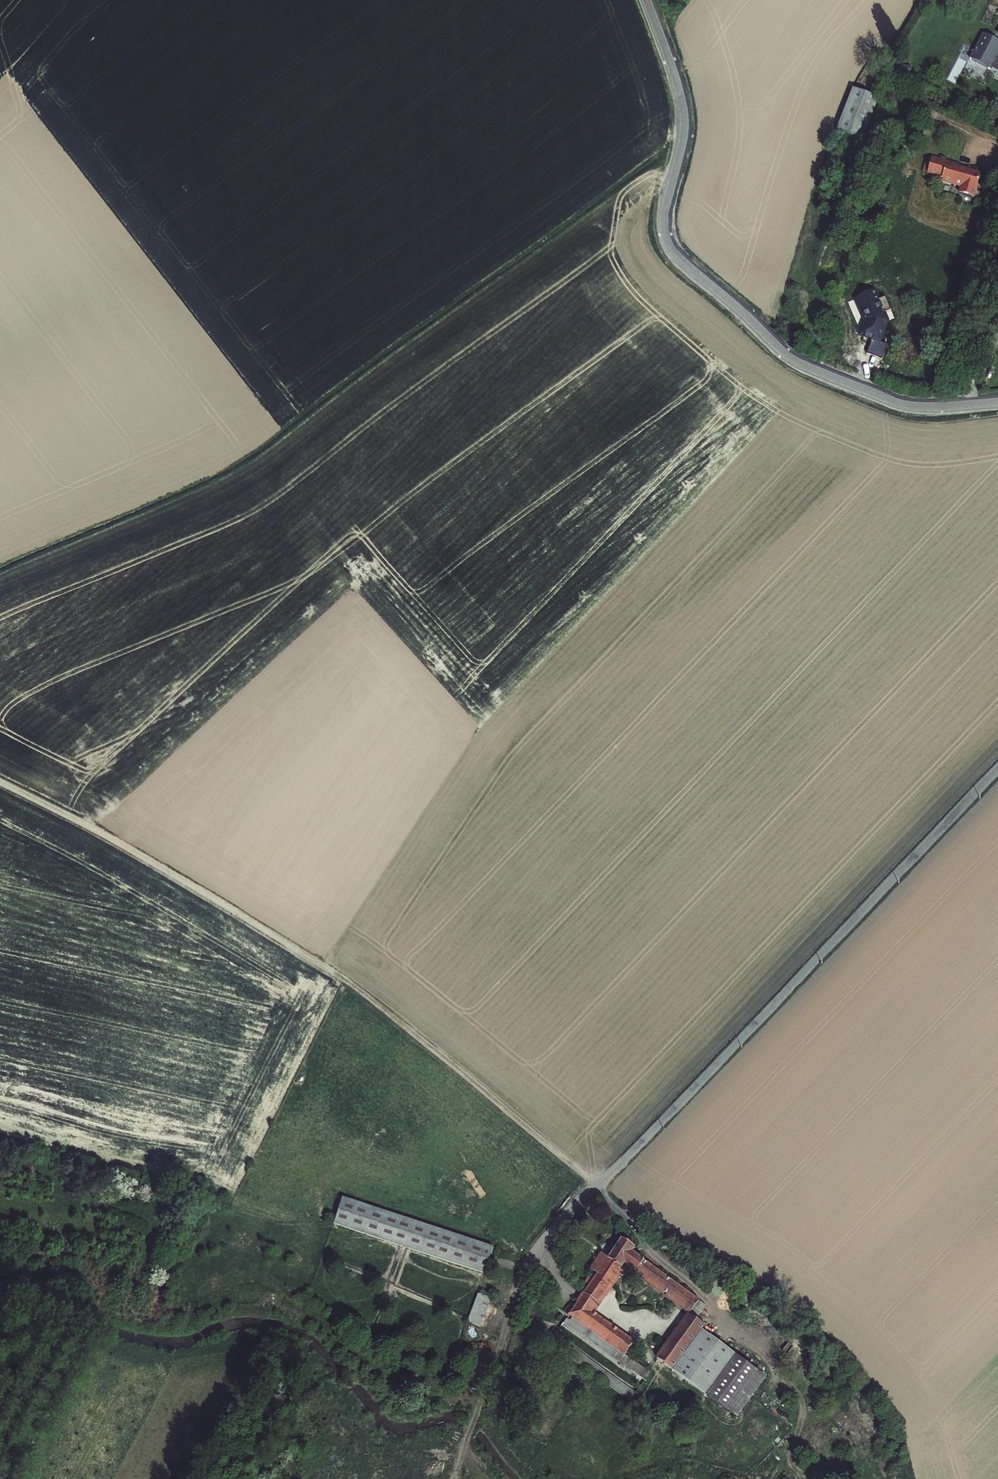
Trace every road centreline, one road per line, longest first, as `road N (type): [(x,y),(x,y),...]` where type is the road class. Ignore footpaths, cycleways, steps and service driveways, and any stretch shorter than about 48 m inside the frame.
road 1 (track): [(596,1186),(354,987),(166,870),(0,781)]
road 2 (track): [(997,770),(558,1224),(549,1262),(559,1292)]
road 3 (tertiary): [(997,402),(911,406),(808,368),(677,256),(664,218),(684,116),(647,0)]

